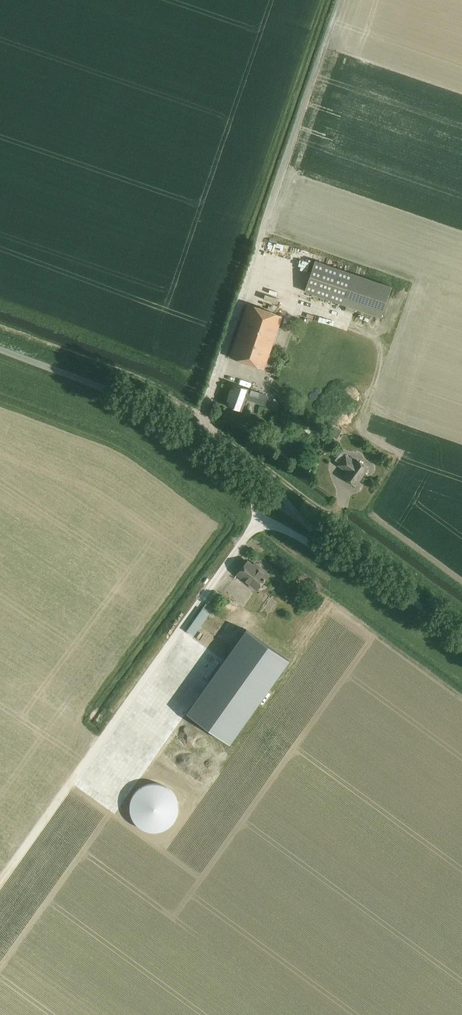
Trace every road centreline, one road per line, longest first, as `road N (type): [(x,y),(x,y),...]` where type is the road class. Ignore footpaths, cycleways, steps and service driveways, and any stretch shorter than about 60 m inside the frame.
road 1 (unclassified): [(461,637),(143,407),(0,350)]
road 2 (track): [(249,534),(0,881)]

